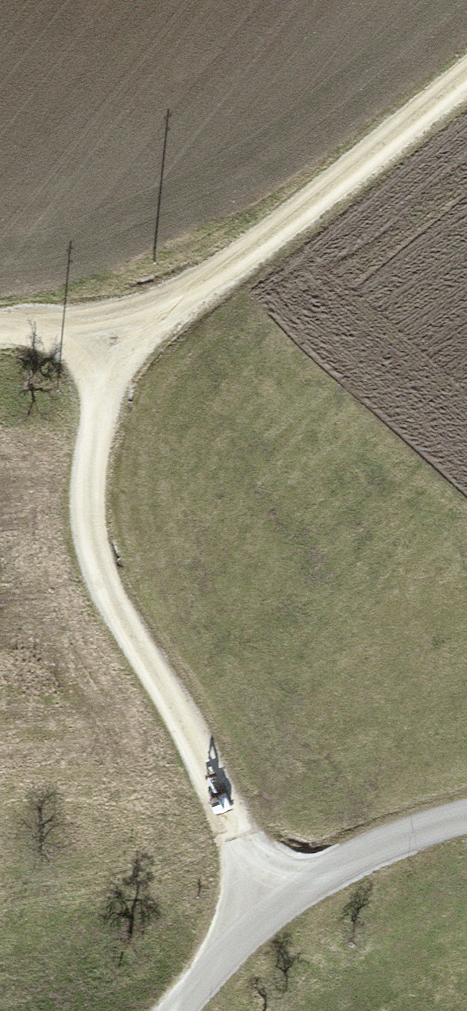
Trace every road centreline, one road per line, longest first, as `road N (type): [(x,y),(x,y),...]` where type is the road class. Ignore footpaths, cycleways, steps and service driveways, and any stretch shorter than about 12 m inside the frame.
road 1 (track): [(264,915),(223,792),(133,638),(90,535),(89,453),(129,324),(0,332)]
road 2 (track): [(466,75),(281,226),(129,324)]
road 3 (unclassified): [(264,915),(329,870),(466,816)]
road 4 (residential): [(158,1010),(264,915)]

